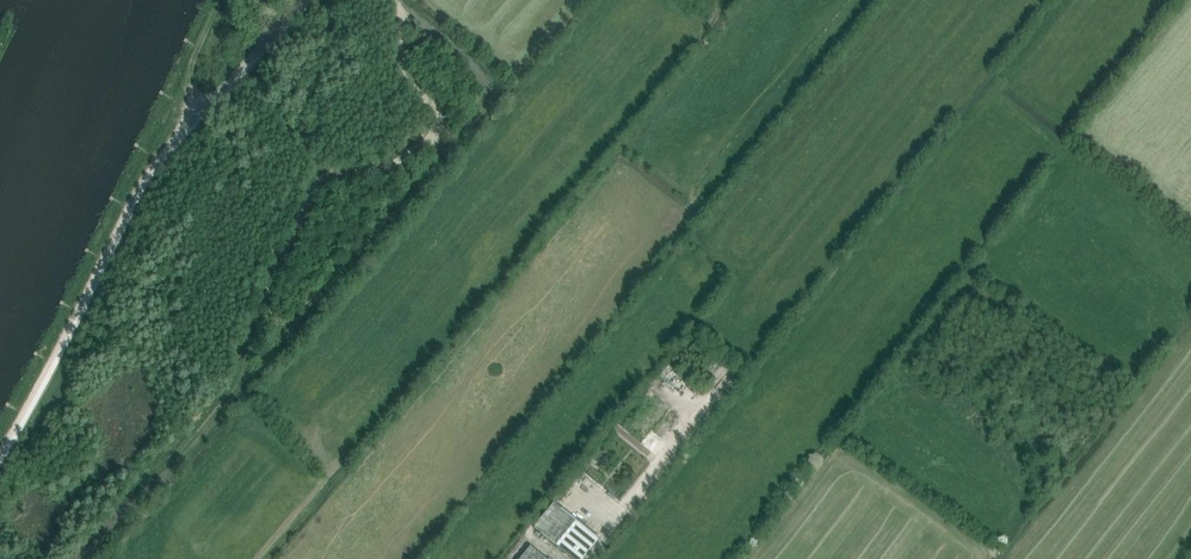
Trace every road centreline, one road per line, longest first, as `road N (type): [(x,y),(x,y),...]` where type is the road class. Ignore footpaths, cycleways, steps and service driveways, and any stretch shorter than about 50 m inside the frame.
road 1 (track): [(283,29),(150,158),(0,450)]
road 2 (track): [(150,158),(224,0)]

